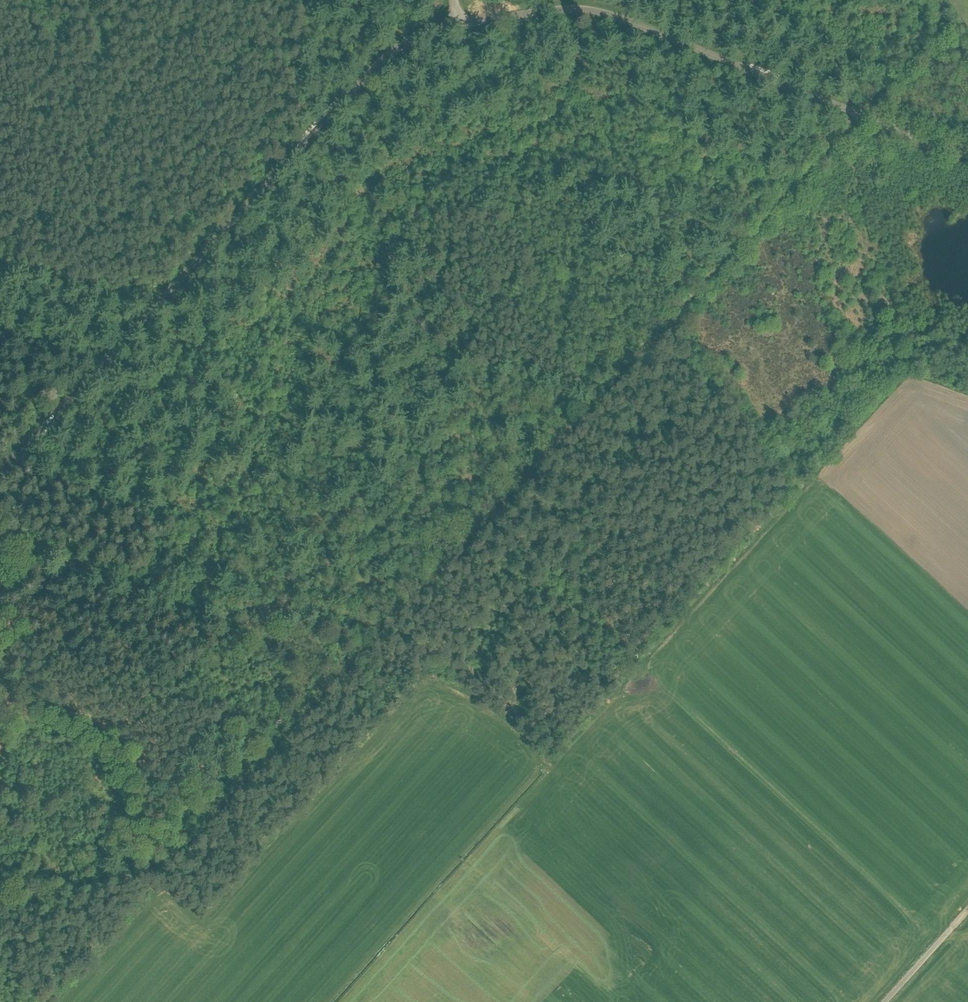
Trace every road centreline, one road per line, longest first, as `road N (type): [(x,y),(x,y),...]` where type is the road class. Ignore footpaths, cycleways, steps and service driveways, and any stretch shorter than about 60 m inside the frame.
road 1 (track): [(935,0),(946,26),(391,624)]
road 2 (unclassified): [(0,474),(382,60),(461,22)]
road 3 (unclassified): [(967,154),(598,11),(461,22)]
road 4 (track): [(0,542),(197,617),(391,624)]
road 5 (track): [(391,624),(169,864)]
road 6 (track): [(0,911),(169,864)]

